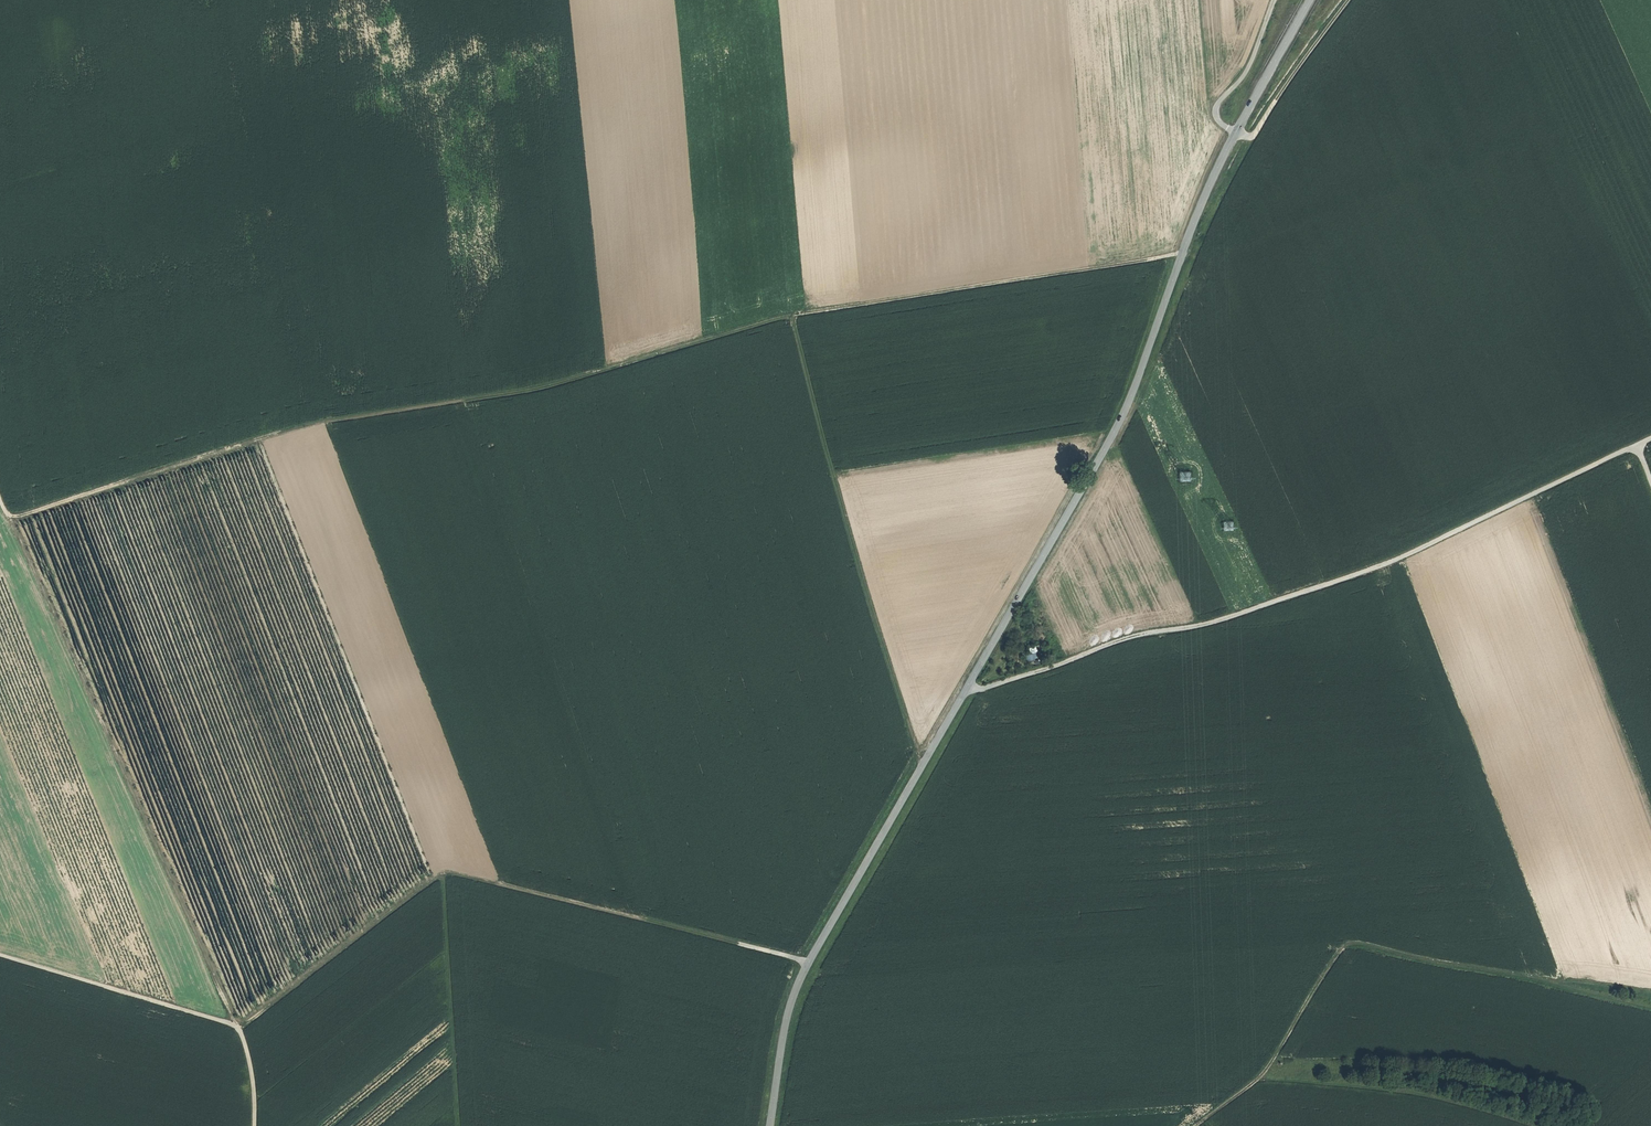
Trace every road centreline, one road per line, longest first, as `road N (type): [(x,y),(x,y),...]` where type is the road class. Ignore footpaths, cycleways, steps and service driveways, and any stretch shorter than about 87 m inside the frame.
road 1 (track): [(0,954),(236,1025),(440,872),(452,872),(809,963)]
road 2 (track): [(10,518),(302,426),(534,388),(793,314)]
road 3 (tertiary): [(968,686),(1116,428),(1209,186),(1309,0)]
road 4 (unclassified): [(1637,445),(1377,567),(1226,618),(1121,639),(988,687),(968,686)]
road 5 (track): [(0,492),(236,1025),(247,1053),(254,1125)]
road 6 (tertiary): [(770,1125),(801,977),(968,686)]
road 7 (track): [(923,764),(863,579),(793,314)]
road 8 (track): [(793,314),(1182,253)]
road 9 (track): [(1197,1125),(1263,1076),(1343,947),(1434,962)]
road 10 (track): [(440,872),(457,1125)]
road 11 (track): [(1650,1002),(1434,962)]

